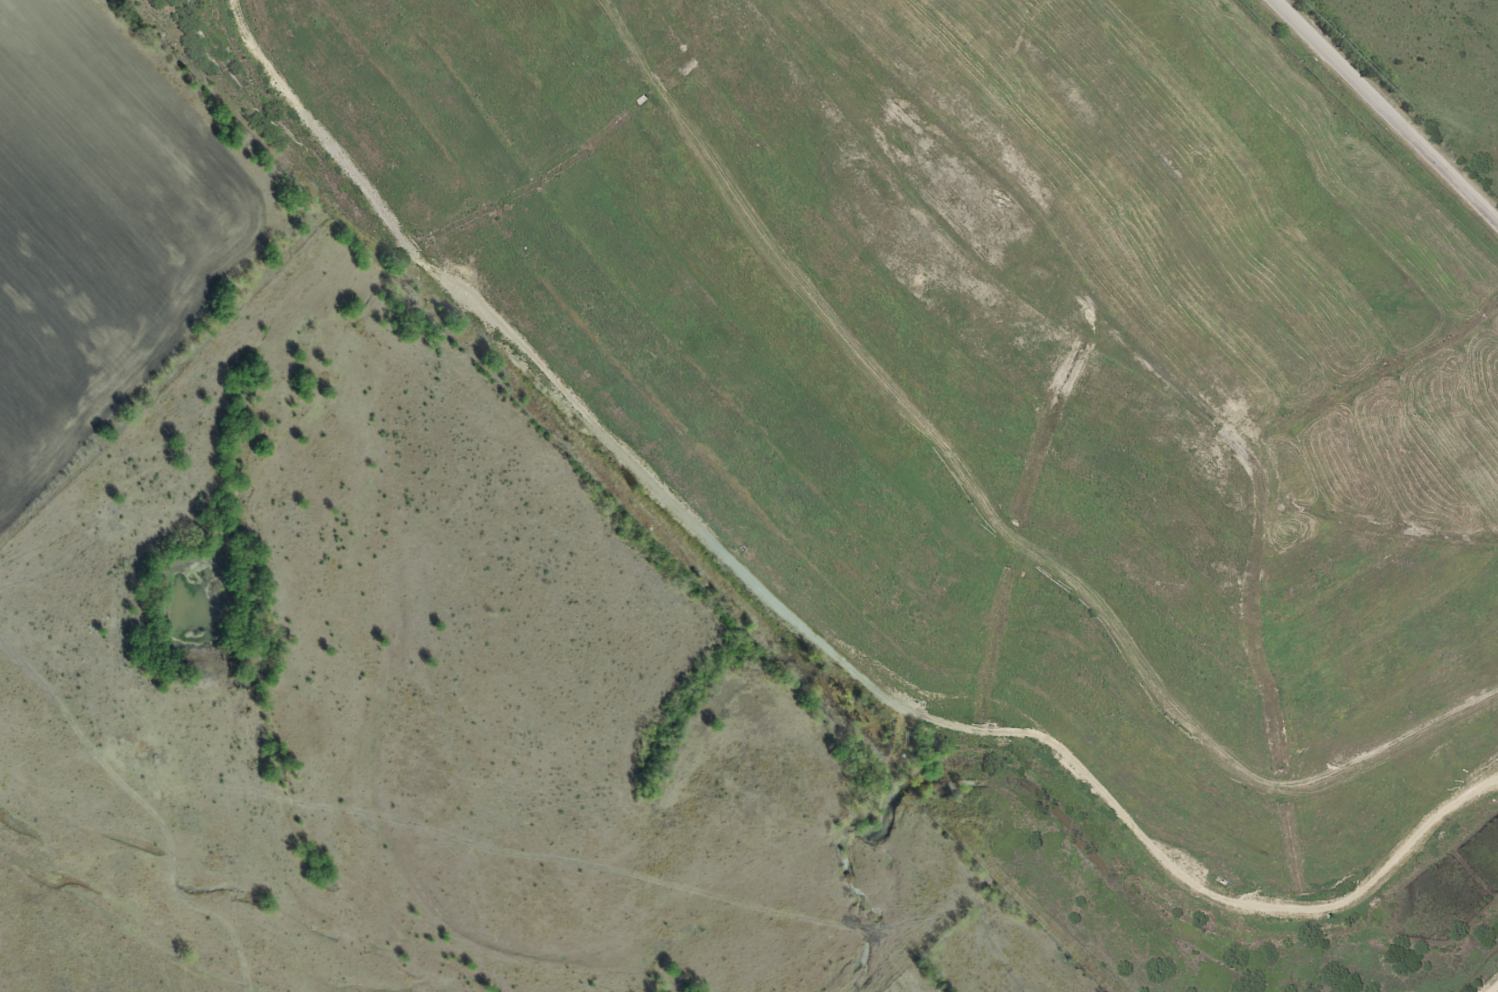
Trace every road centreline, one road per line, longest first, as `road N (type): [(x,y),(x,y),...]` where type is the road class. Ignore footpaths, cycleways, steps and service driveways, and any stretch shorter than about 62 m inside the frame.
road 1 (residential): [(1275,0),(1497,223)]

